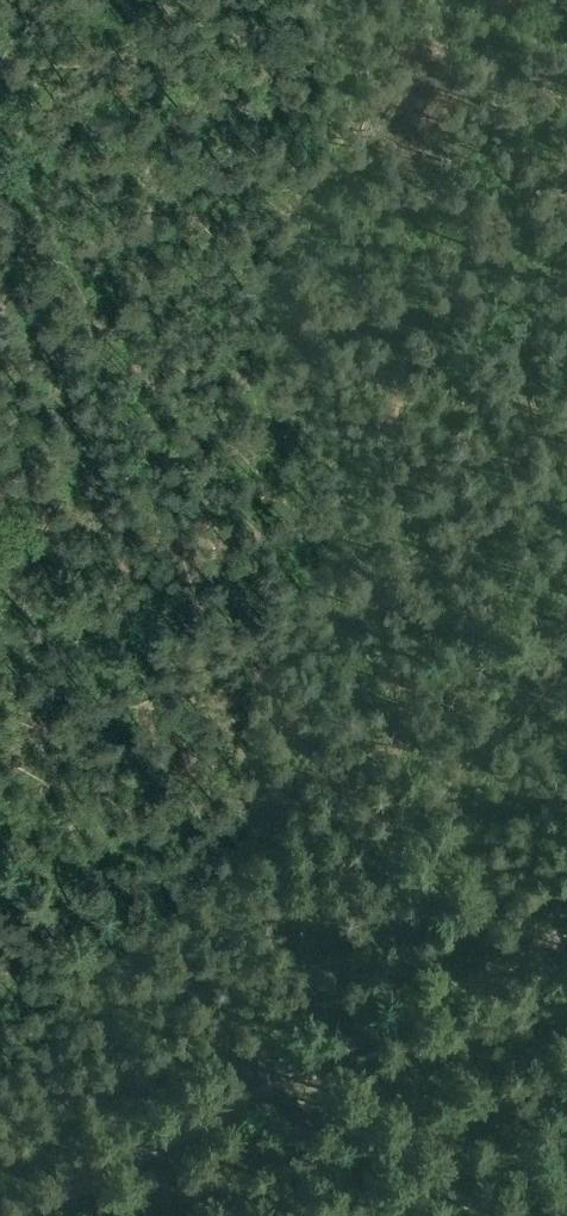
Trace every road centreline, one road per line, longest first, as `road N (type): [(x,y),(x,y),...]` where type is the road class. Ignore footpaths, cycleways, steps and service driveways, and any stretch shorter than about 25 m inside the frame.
road 1 (track): [(566,931),(28,1215)]

